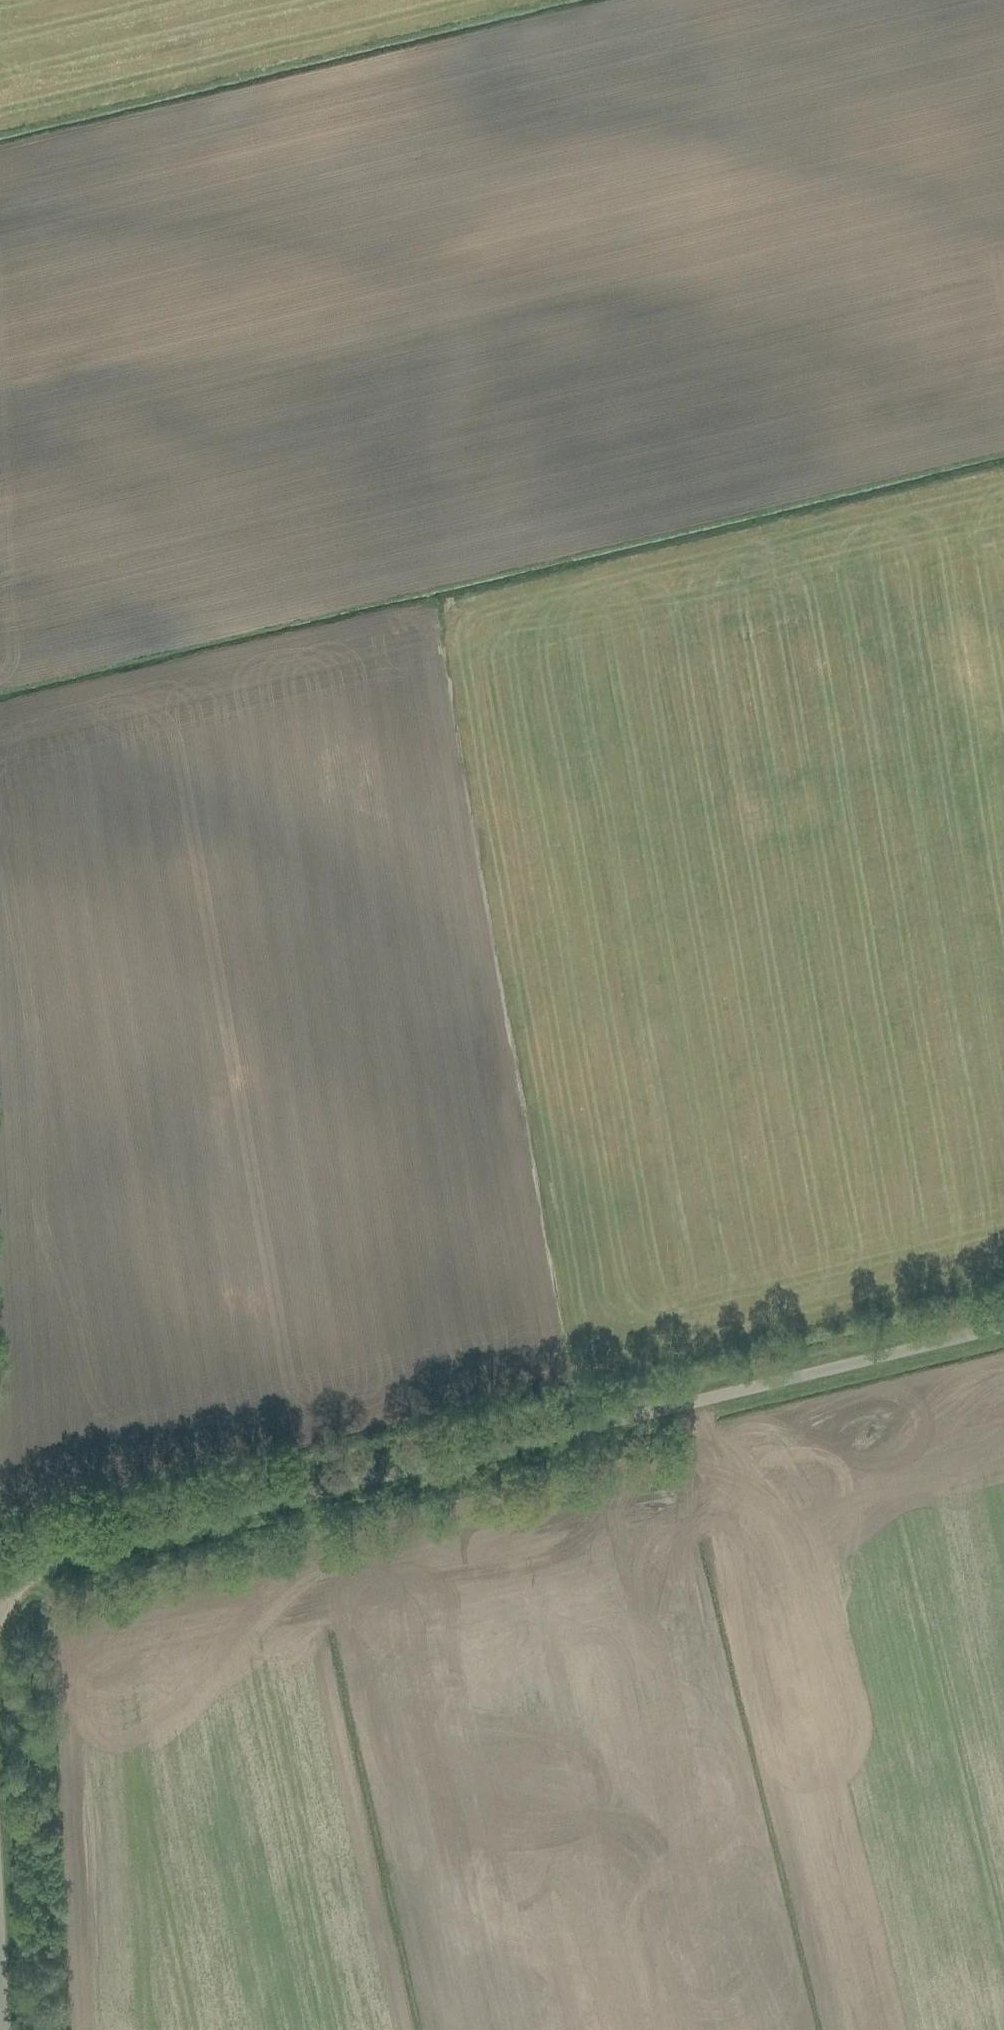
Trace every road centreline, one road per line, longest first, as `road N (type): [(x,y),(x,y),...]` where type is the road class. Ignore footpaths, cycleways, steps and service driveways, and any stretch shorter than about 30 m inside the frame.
road 1 (unclassified): [(0,1617),(36,1576),(93,1547),(1003,1328)]
road 2 (unclassified): [(6,2029),(0,1903)]

